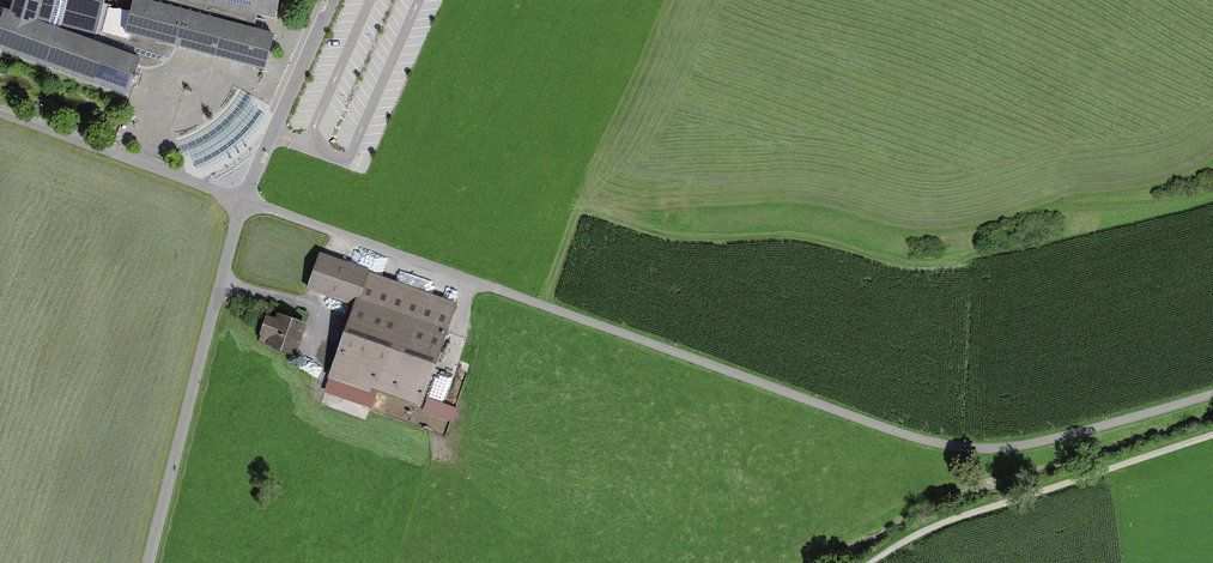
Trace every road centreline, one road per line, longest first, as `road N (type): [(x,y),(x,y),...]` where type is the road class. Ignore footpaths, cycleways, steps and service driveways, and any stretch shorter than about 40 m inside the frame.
road 1 (track): [(1212,389),(1051,438),(977,447),(900,428),(244,200)]
road 2 (unclassified): [(244,200),(151,562)]
road 3 (track): [(1212,437),(943,524),(880,562)]
road 4 (residential): [(0,112),(244,200)]

